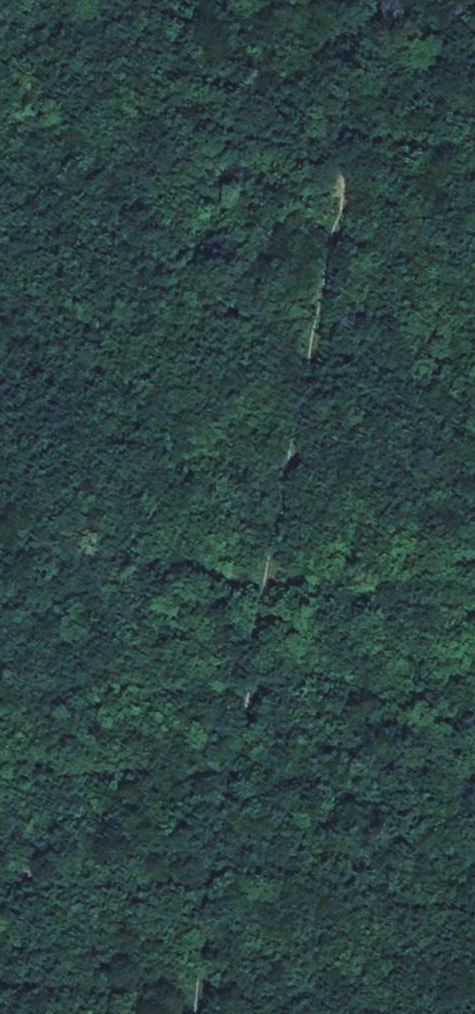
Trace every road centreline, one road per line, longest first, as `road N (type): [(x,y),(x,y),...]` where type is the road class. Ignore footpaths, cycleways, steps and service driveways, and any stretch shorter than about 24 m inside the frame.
road 1 (track): [(182,1013),(336,123),(78,34),(0,25)]
road 2 (track): [(474,120),(419,138),(336,123)]

